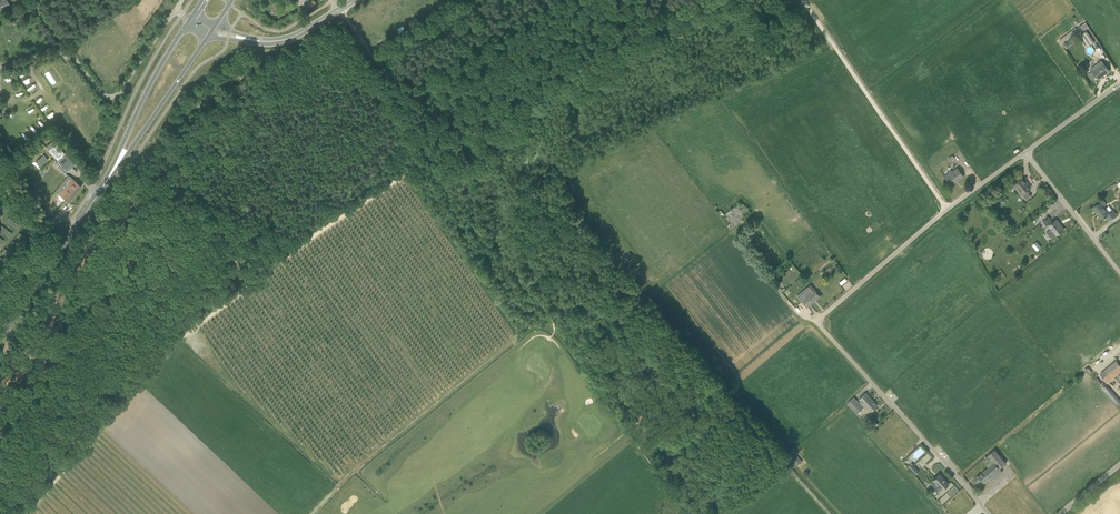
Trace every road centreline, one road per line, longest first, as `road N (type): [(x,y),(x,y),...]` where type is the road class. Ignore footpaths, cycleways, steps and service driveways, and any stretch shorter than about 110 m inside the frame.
road 1 (track): [(430,156),(183,339),(28,513)]
road 2 (unclassified): [(988,513),(821,322),(947,209),(1025,153)]
road 3 (track): [(684,0),(475,138),(430,156)]
road 4 (track): [(947,209),(804,0)]
road 5 (unclassified): [(175,10),(113,99),(31,0)]
road 6 (primary): [(191,20),(155,75),(100,192)]
road 7 (primary): [(100,192),(208,37)]
road 8 (track): [(556,0),(398,96)]
road 9 (primary): [(0,338),(100,192)]
road 10 (unclassified): [(1119,274),(1025,153)]

